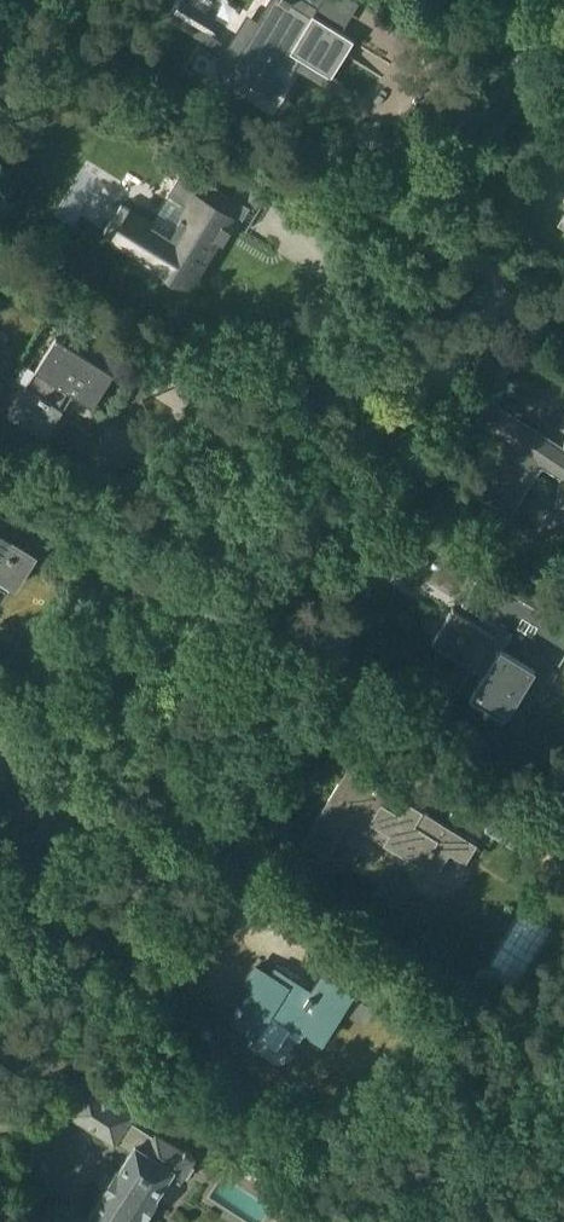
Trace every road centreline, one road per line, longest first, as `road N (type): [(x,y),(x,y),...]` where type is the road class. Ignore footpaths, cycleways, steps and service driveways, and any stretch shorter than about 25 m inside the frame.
road 1 (secondary): [(553,0),(0,882)]

